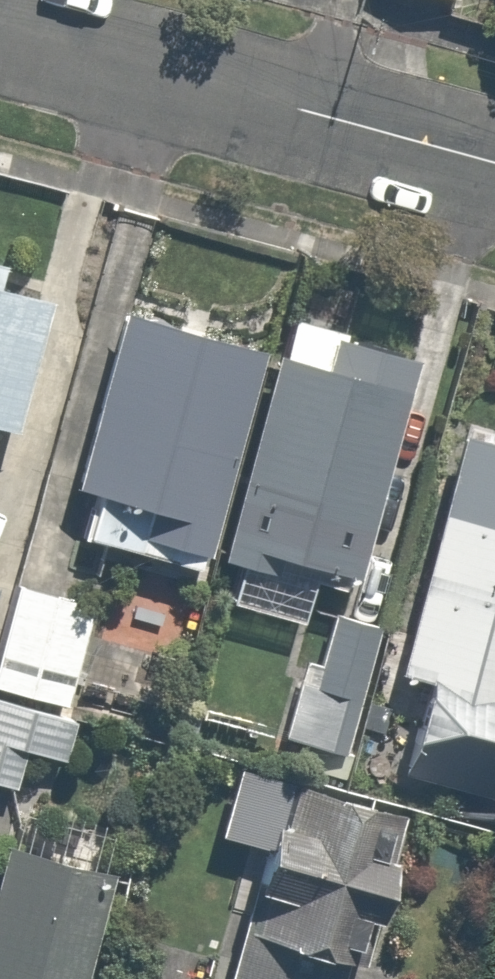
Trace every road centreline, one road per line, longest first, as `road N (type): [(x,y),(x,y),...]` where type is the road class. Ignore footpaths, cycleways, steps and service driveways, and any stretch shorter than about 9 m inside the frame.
road 1 (residential): [(0,31),(494,163)]

